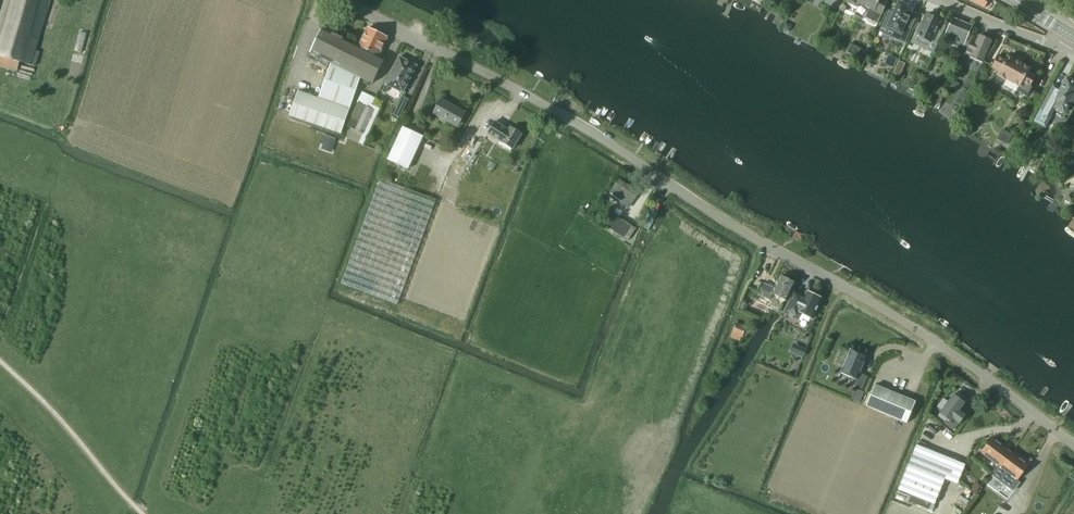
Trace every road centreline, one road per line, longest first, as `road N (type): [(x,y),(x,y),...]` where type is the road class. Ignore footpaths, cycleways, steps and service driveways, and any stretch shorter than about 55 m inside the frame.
road 1 (unclassified): [(1073,445),(935,342),(575,121),(341,0)]
road 2 (track): [(755,489),(839,284)]
road 3 (residential): [(1073,41),(1049,45),(941,0)]

